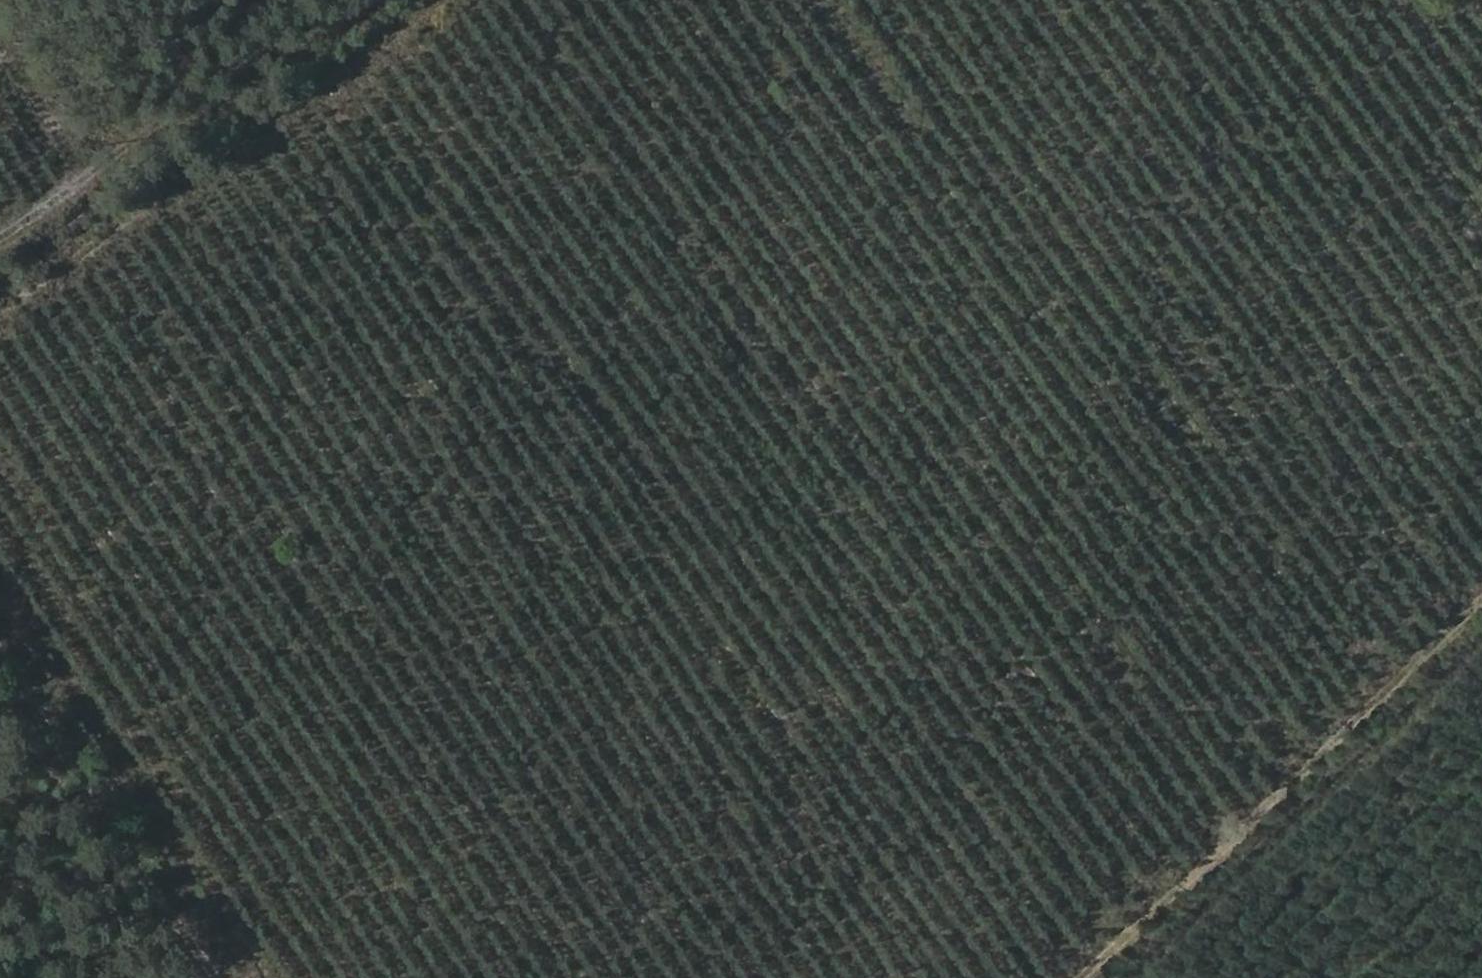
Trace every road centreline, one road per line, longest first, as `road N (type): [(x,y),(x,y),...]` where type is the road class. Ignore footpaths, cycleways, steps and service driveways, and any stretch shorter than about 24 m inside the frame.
road 1 (track): [(1097,977),(1481,616)]
road 2 (track): [(0,625),(237,977)]
road 3 (track): [(310,0),(0,219)]

